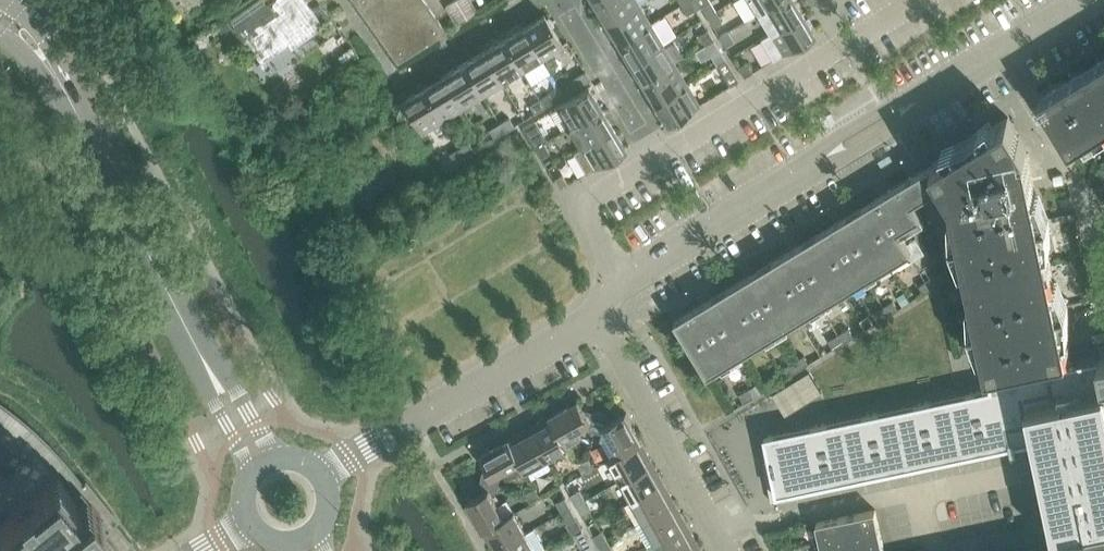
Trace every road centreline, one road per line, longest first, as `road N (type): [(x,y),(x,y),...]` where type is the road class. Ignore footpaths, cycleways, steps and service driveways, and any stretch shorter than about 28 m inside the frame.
road 1 (residential): [(625,279),(579,202),(915,0)]
road 2 (tertiary): [(207,367),(38,48),(0,10)]
road 3 (residential): [(322,473),(599,324)]
road 4 (residential): [(717,532),(1025,471)]
road 5 (residential): [(599,324),(717,532)]
road 6 (residential): [(625,279),(811,164)]
road 7 (residential): [(941,86),(1083,0)]
road 8 (residential): [(811,164),(849,158),(901,126),(941,86)]
road 9 (residential): [(941,86),(887,105),(839,134),(811,164)]
road 10 (residential): [(1103,213),(1092,238),(1093,321),(1103,328)]

